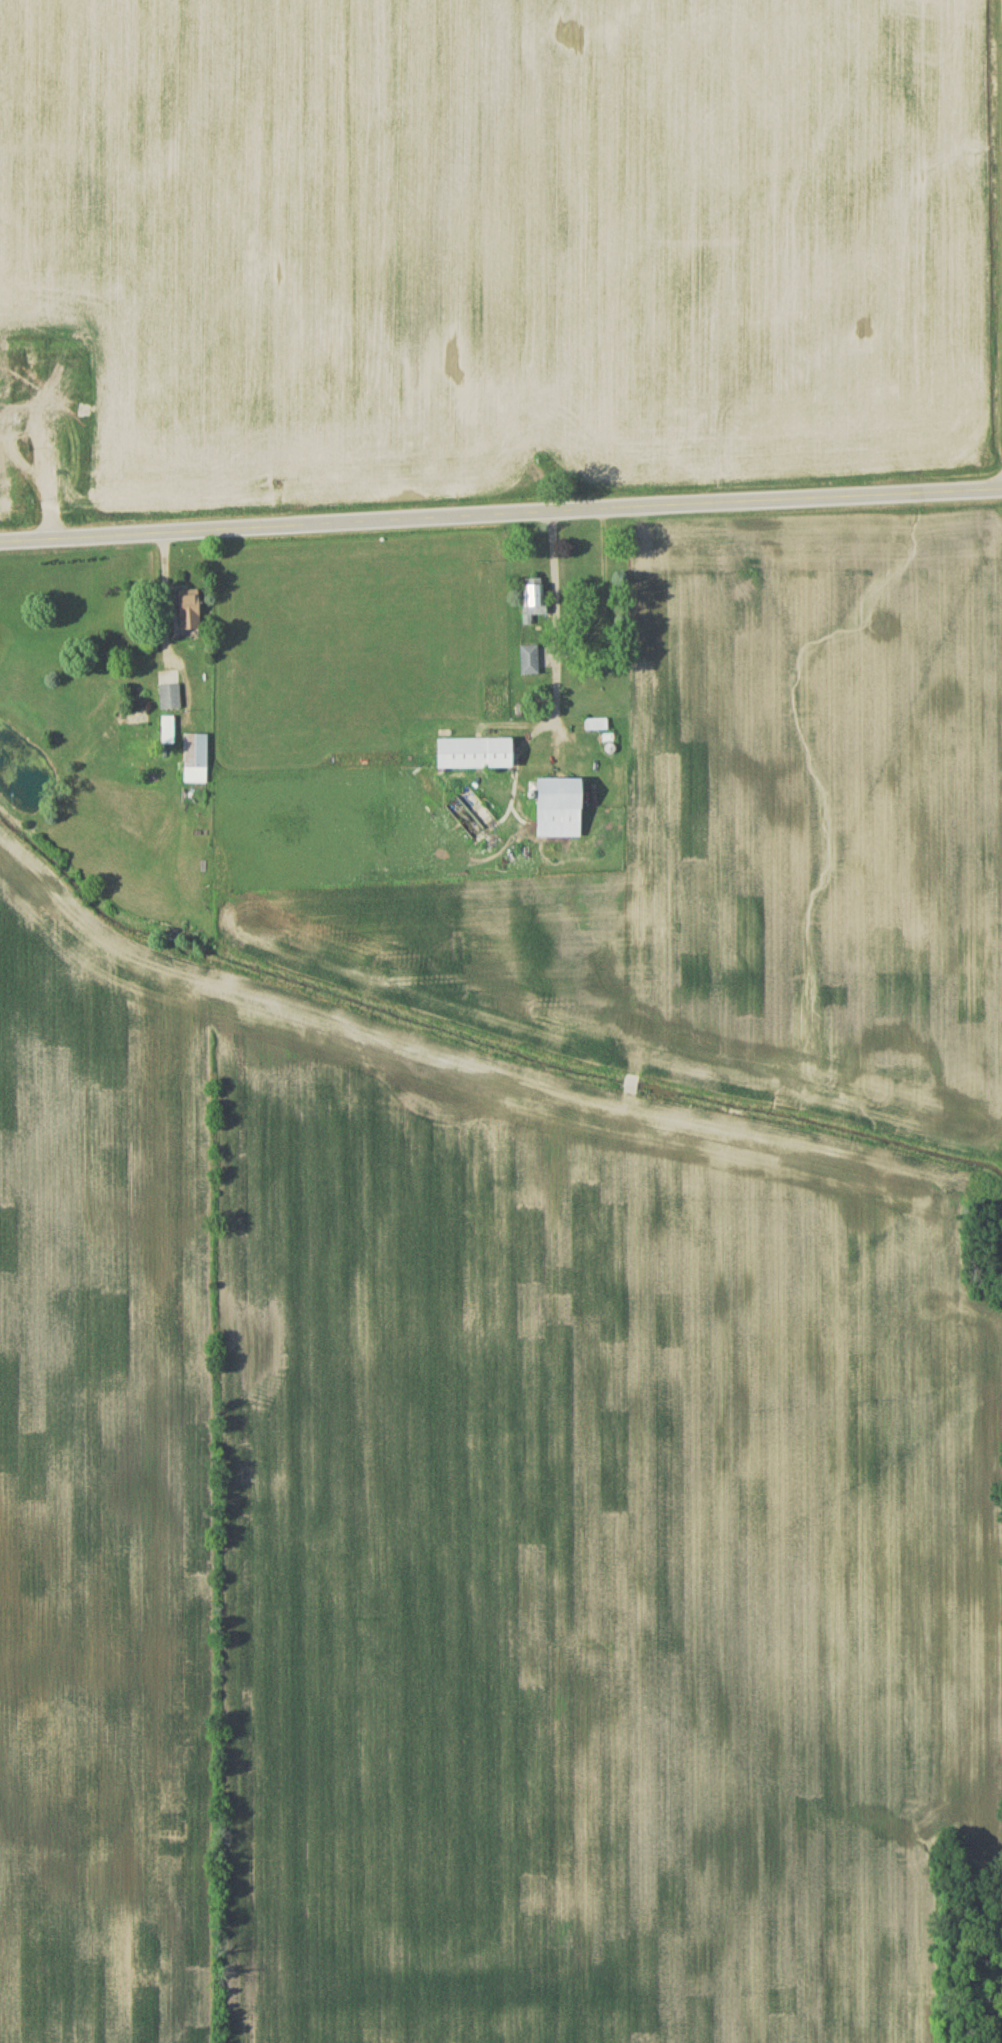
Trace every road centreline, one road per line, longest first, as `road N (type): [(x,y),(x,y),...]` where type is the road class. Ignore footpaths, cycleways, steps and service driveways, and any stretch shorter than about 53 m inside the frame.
road 1 (residential): [(0,541),(1001,488)]

